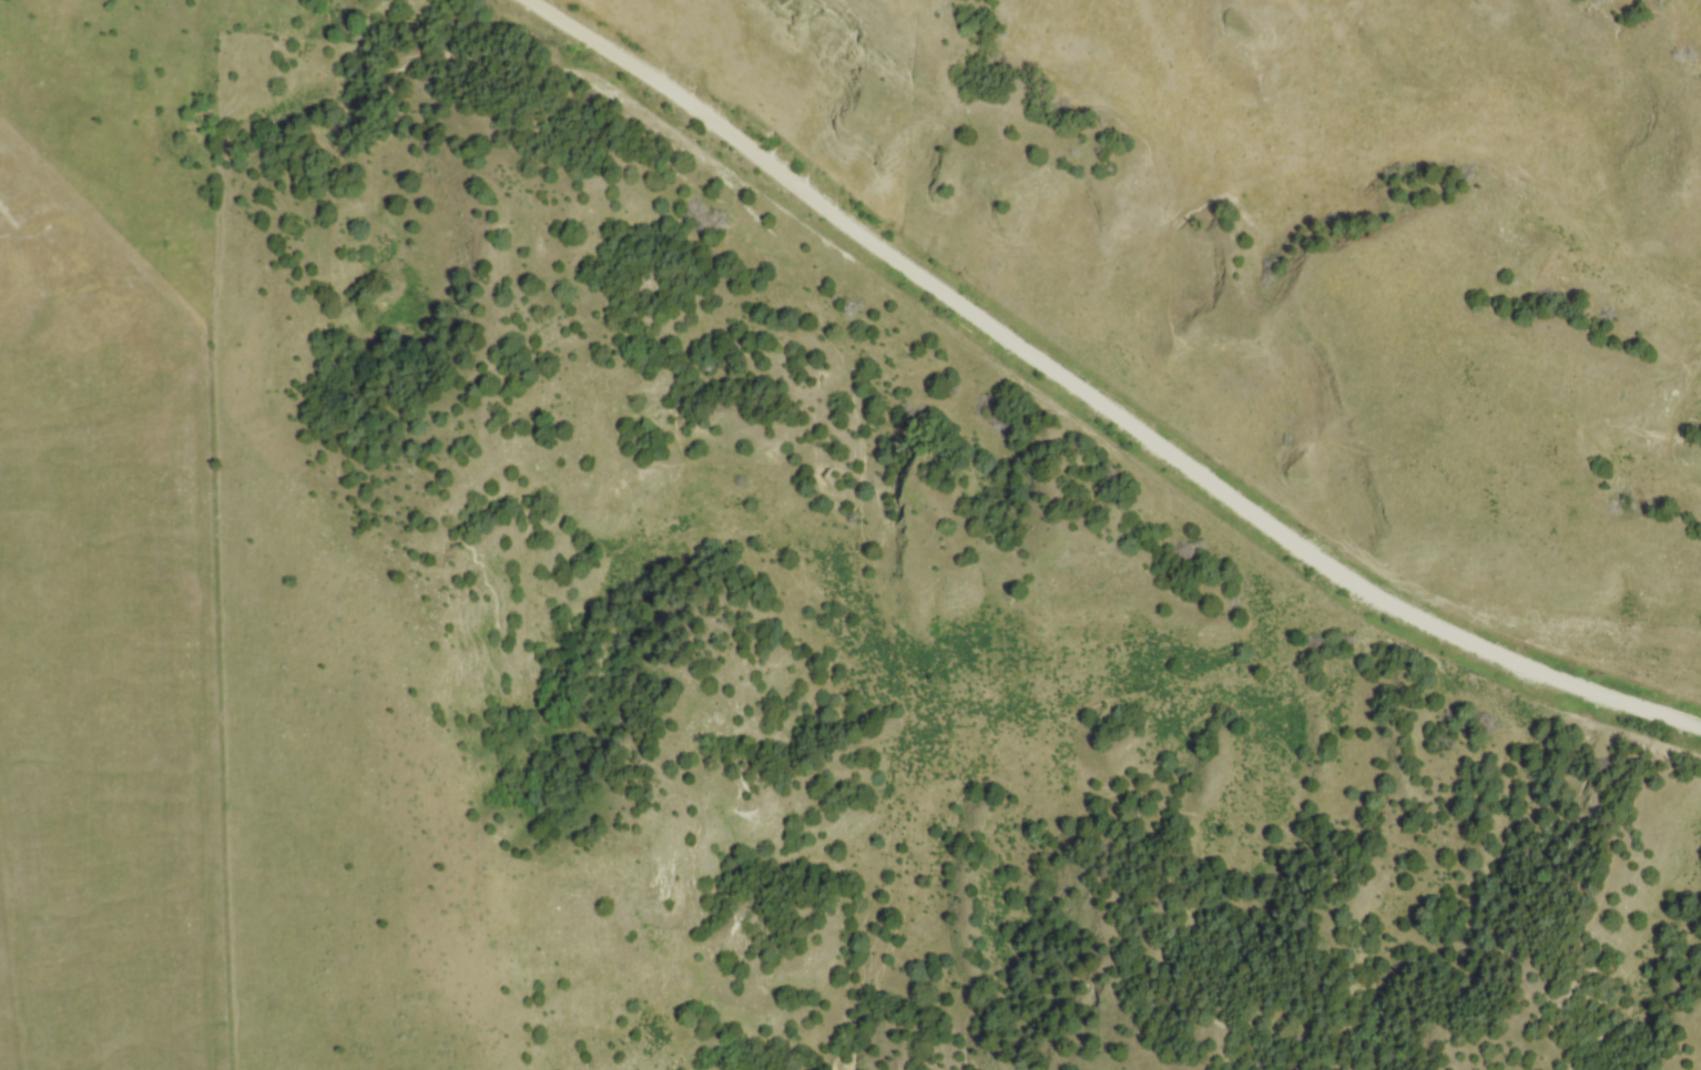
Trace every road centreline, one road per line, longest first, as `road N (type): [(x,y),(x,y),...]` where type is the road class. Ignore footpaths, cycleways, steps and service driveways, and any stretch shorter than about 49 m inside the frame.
road 1 (residential): [(529,0),(671,88),(980,324),(1325,569),(1433,630),(1700,730)]

